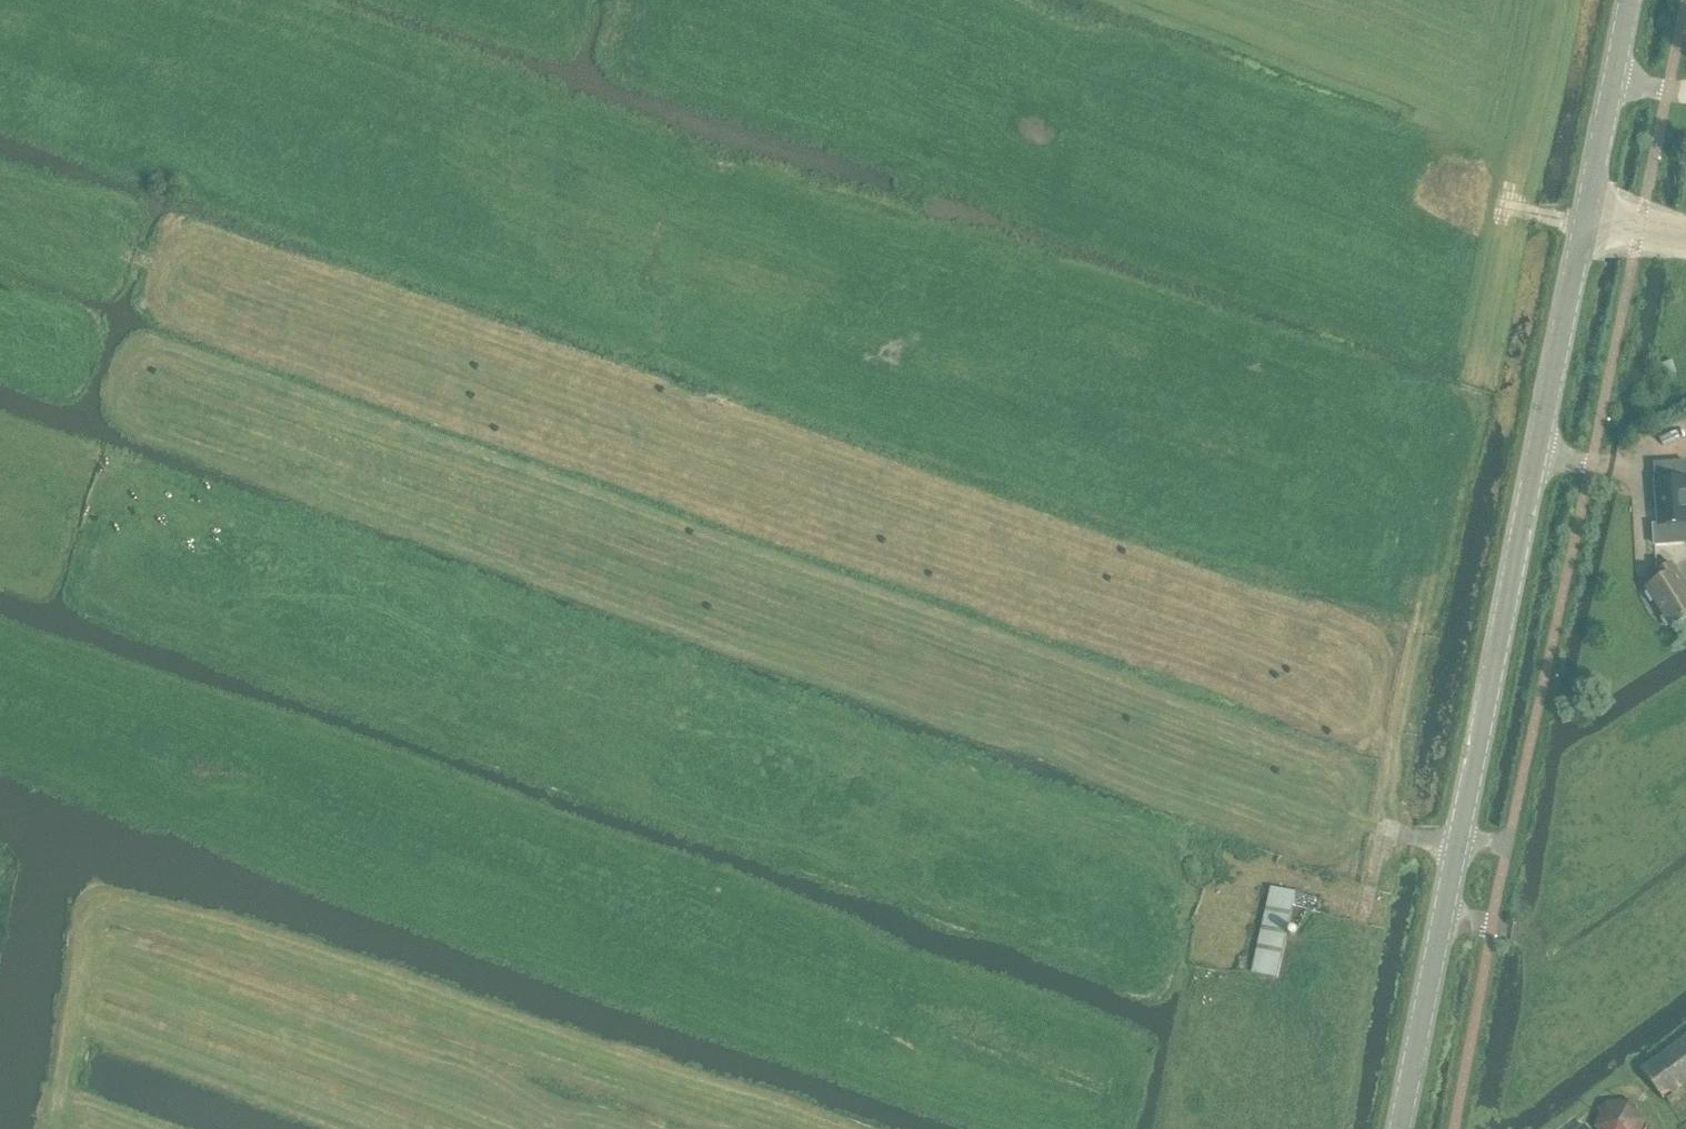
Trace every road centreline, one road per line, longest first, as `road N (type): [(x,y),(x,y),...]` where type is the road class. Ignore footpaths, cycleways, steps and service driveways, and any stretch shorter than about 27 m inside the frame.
road 1 (tertiary): [(1631,0),(1400,1128)]

